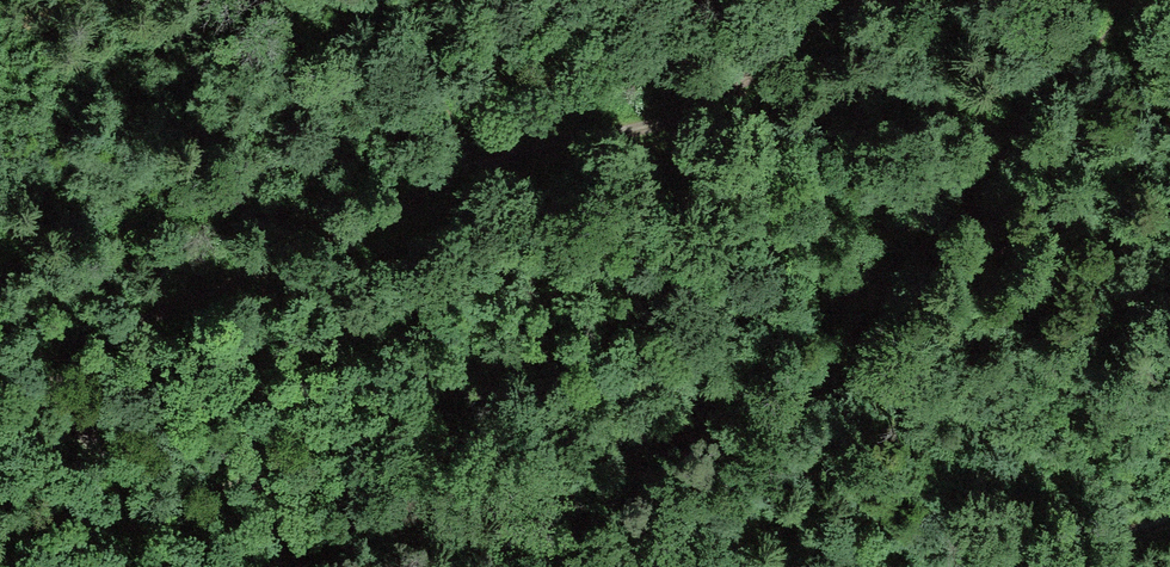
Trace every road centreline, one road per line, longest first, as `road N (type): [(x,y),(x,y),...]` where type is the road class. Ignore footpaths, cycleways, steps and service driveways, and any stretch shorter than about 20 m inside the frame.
road 1 (track): [(34,381),(174,341),(655,138),(1018,0)]
road 2 (track): [(249,566),(328,523),(313,463),(128,469),(34,381),(0,385)]
road 3 (track): [(1169,526),(1035,566)]

